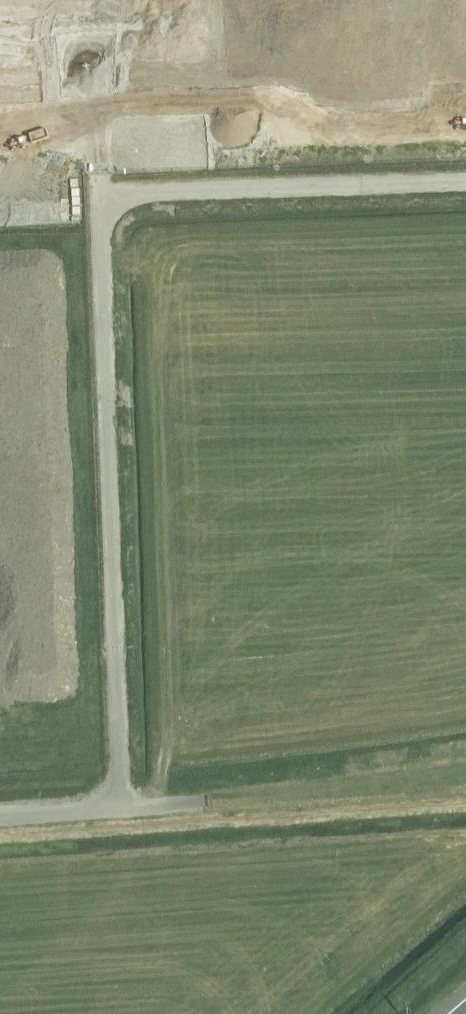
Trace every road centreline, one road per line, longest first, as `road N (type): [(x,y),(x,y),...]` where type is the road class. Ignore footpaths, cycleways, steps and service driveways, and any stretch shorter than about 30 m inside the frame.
road 1 (unclassified): [(465,189),(129,203),(111,230),(120,805)]
road 2 (unclassified): [(0,814),(120,805)]

